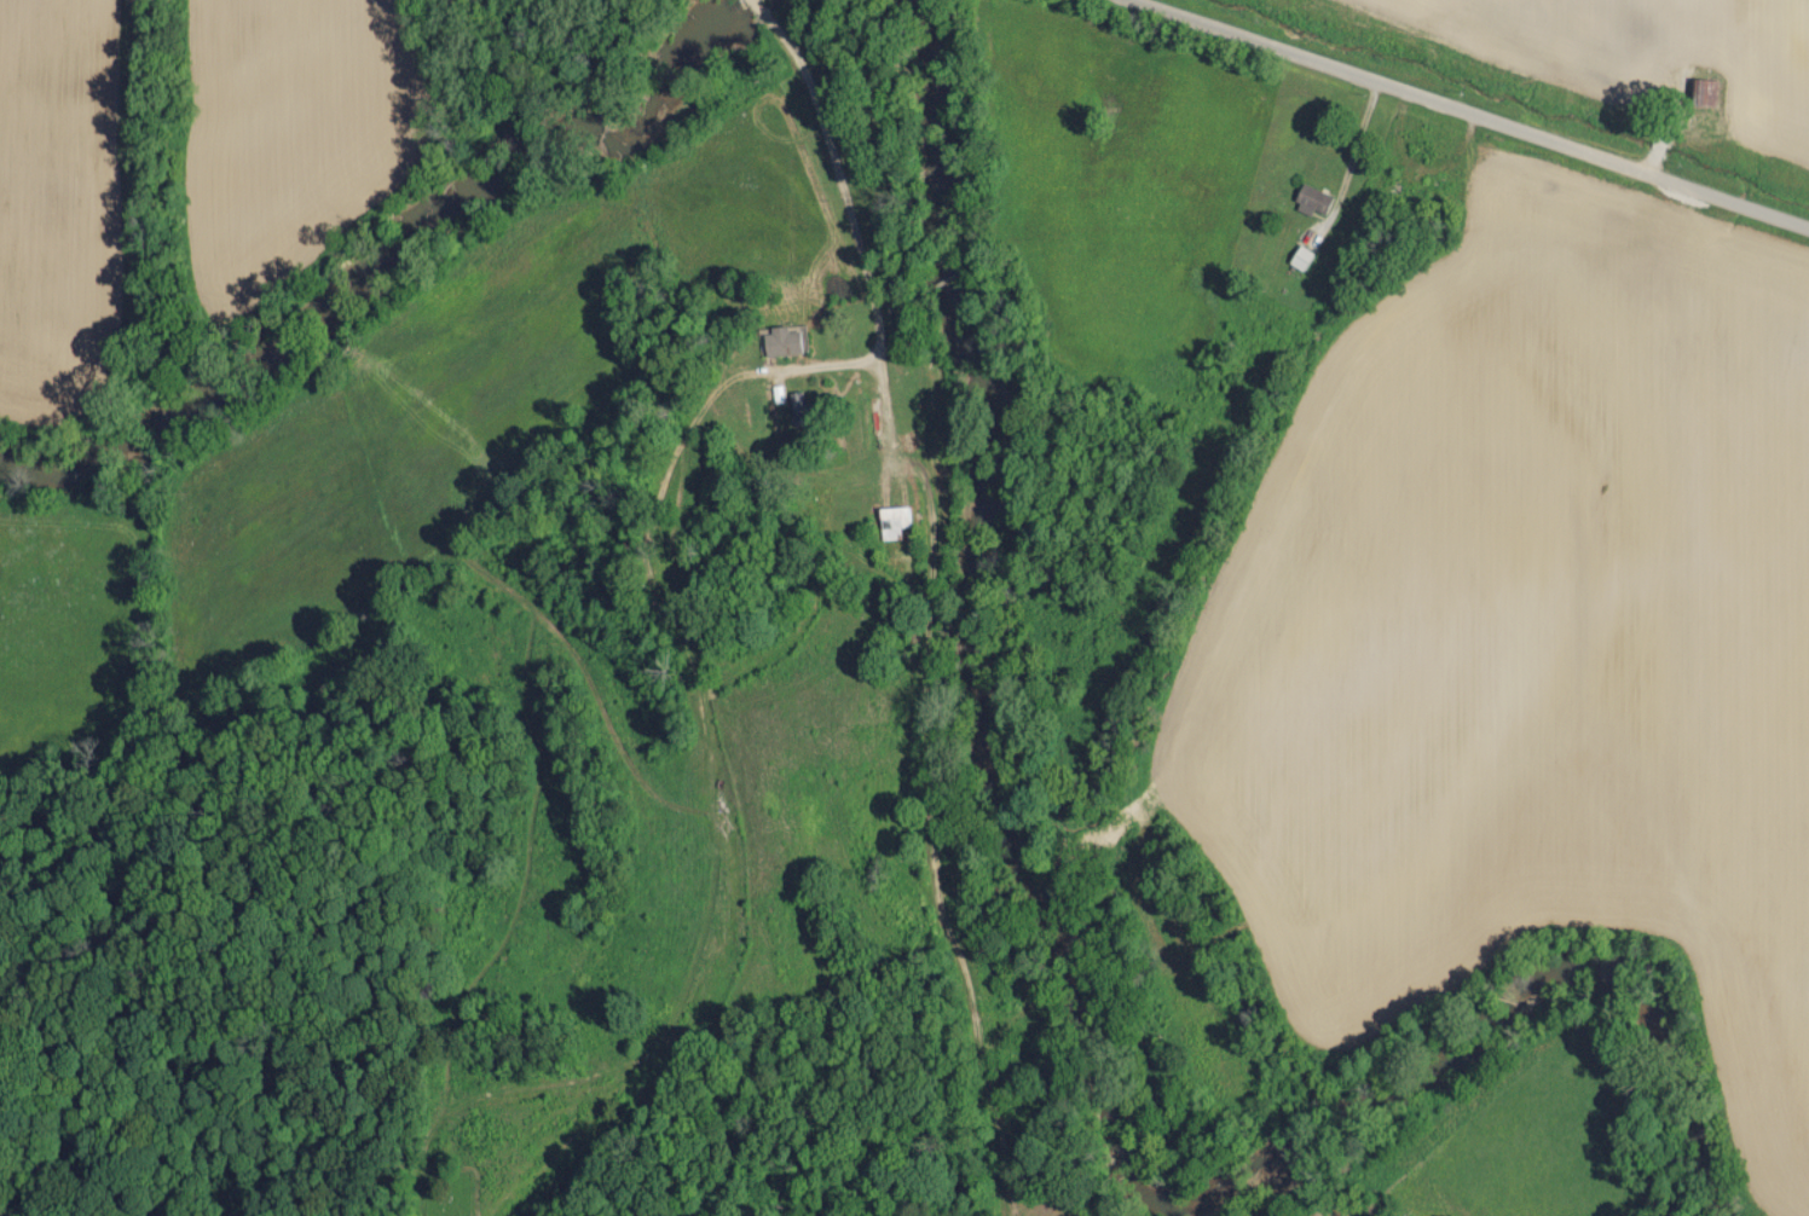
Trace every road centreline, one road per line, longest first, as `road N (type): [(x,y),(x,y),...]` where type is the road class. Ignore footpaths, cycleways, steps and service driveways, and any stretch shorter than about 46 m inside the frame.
road 1 (tertiary): [(1808,228),(1139,0)]

